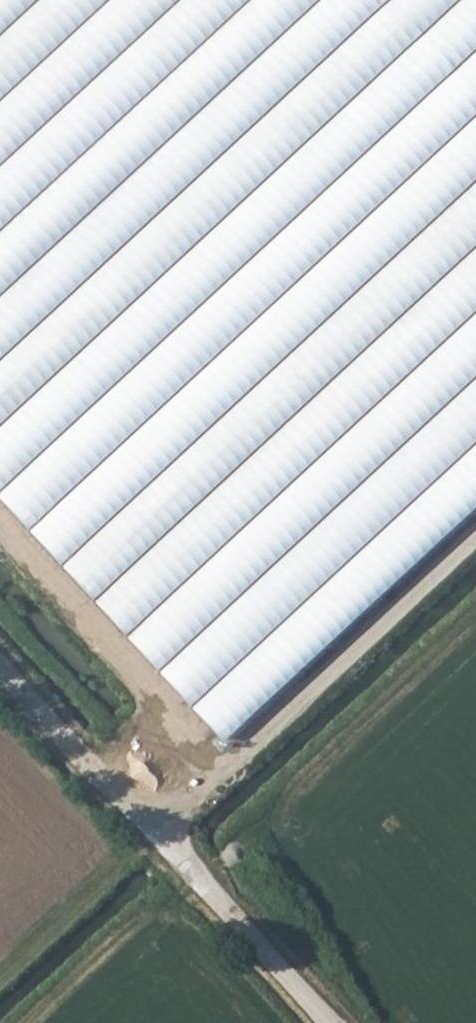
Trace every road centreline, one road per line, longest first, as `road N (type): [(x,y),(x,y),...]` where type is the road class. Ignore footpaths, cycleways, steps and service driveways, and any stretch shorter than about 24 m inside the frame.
road 1 (track): [(0,663),(333,1022)]

